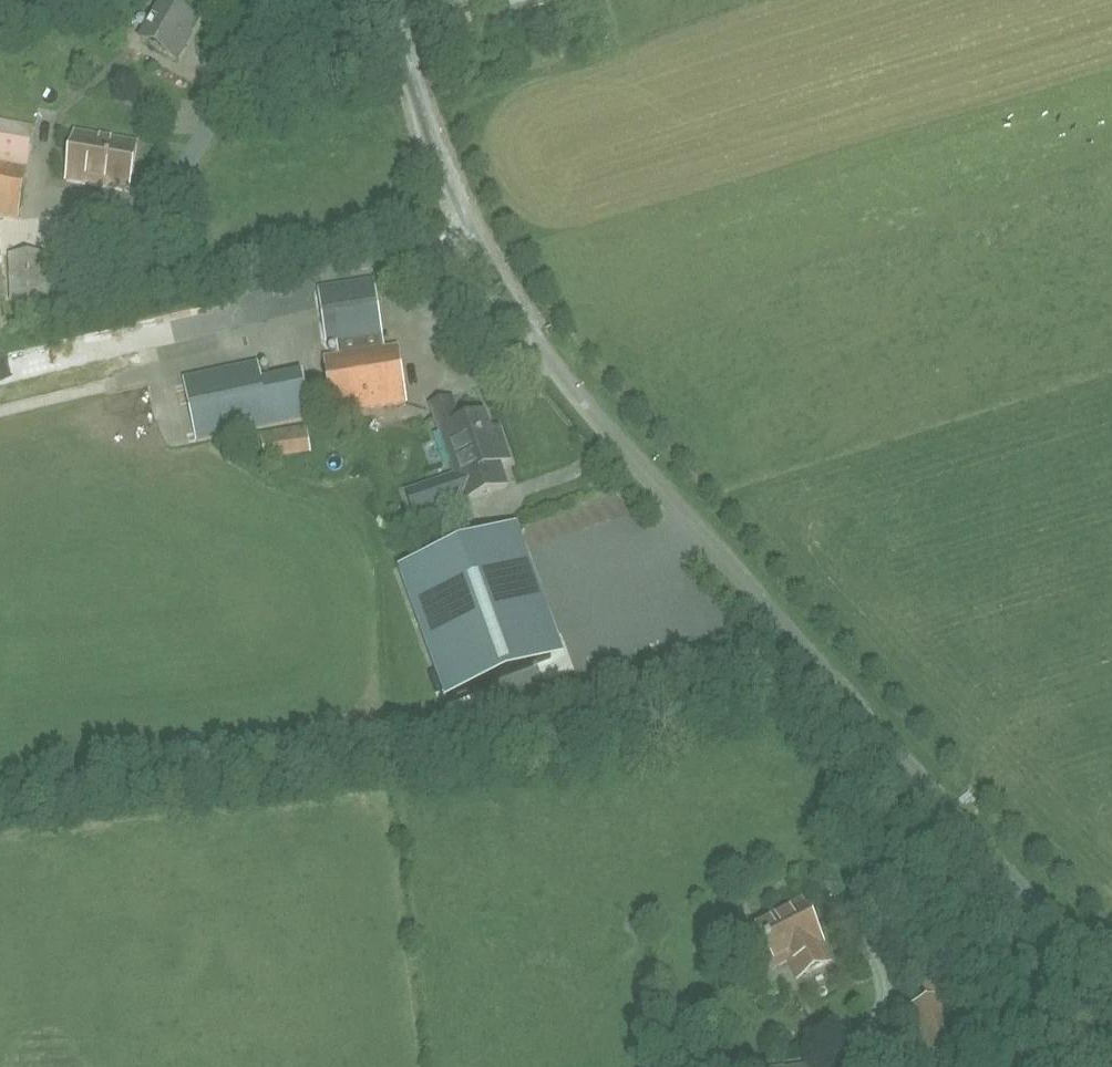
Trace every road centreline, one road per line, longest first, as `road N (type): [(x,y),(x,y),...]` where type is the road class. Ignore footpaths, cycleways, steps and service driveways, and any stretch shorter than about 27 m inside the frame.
road 1 (unclassified): [(1111,942),(1009,849),(586,365),(524,273),(477,180),(415,0)]

